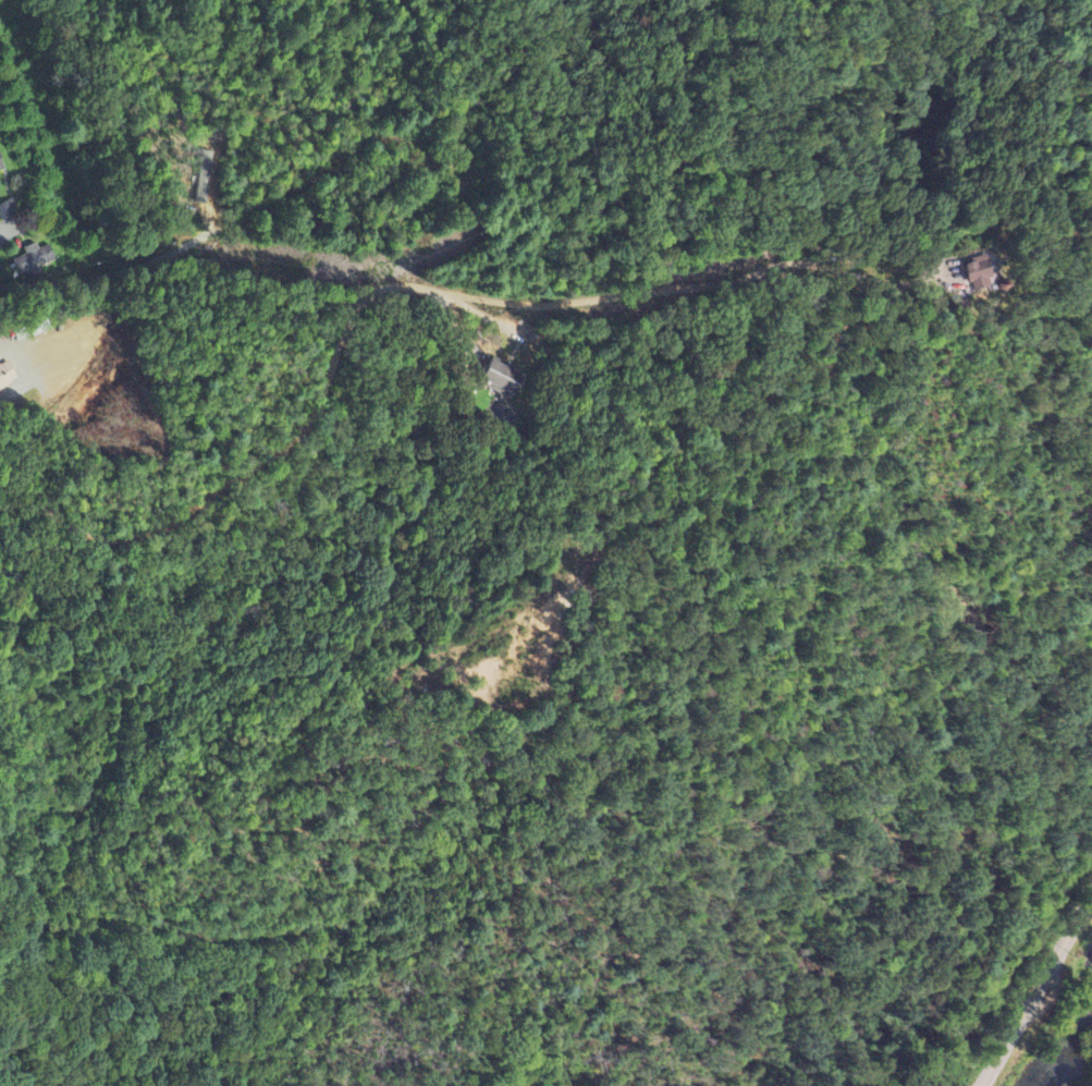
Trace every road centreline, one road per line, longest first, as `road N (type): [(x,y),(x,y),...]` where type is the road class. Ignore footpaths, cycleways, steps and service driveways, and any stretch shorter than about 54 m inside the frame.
road 1 (residential): [(0,242),(16,276),(40,381),(30,467)]
road 2 (tertiary): [(978,1085),(1091,892)]
road 3 (residential): [(40,381),(64,419),(135,457)]

